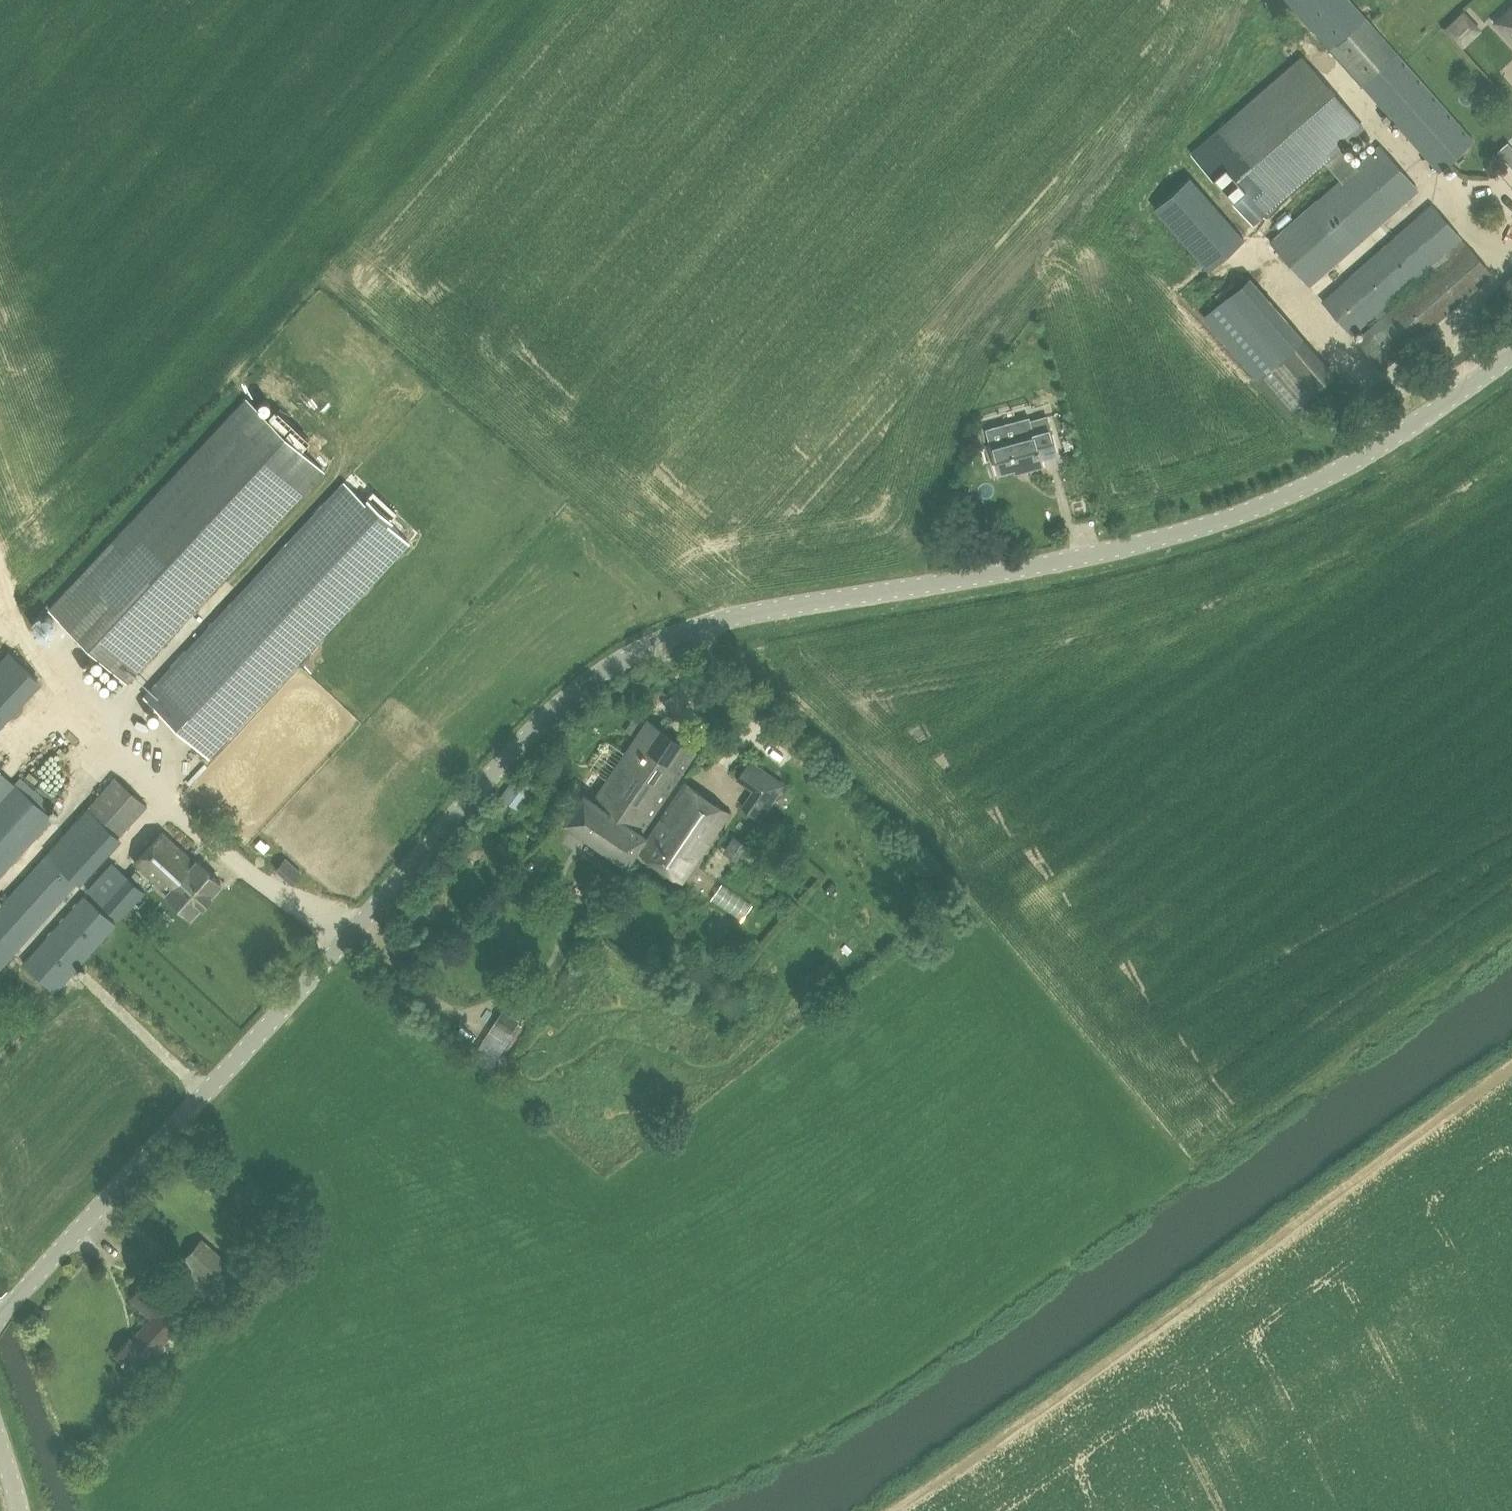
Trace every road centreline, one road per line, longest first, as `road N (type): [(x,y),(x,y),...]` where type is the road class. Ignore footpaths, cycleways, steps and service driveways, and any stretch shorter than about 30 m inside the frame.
road 1 (tertiary): [(0,1317),(555,702),(617,660),(702,625),(1087,556),(1240,511),(1412,431),(1511,358)]

